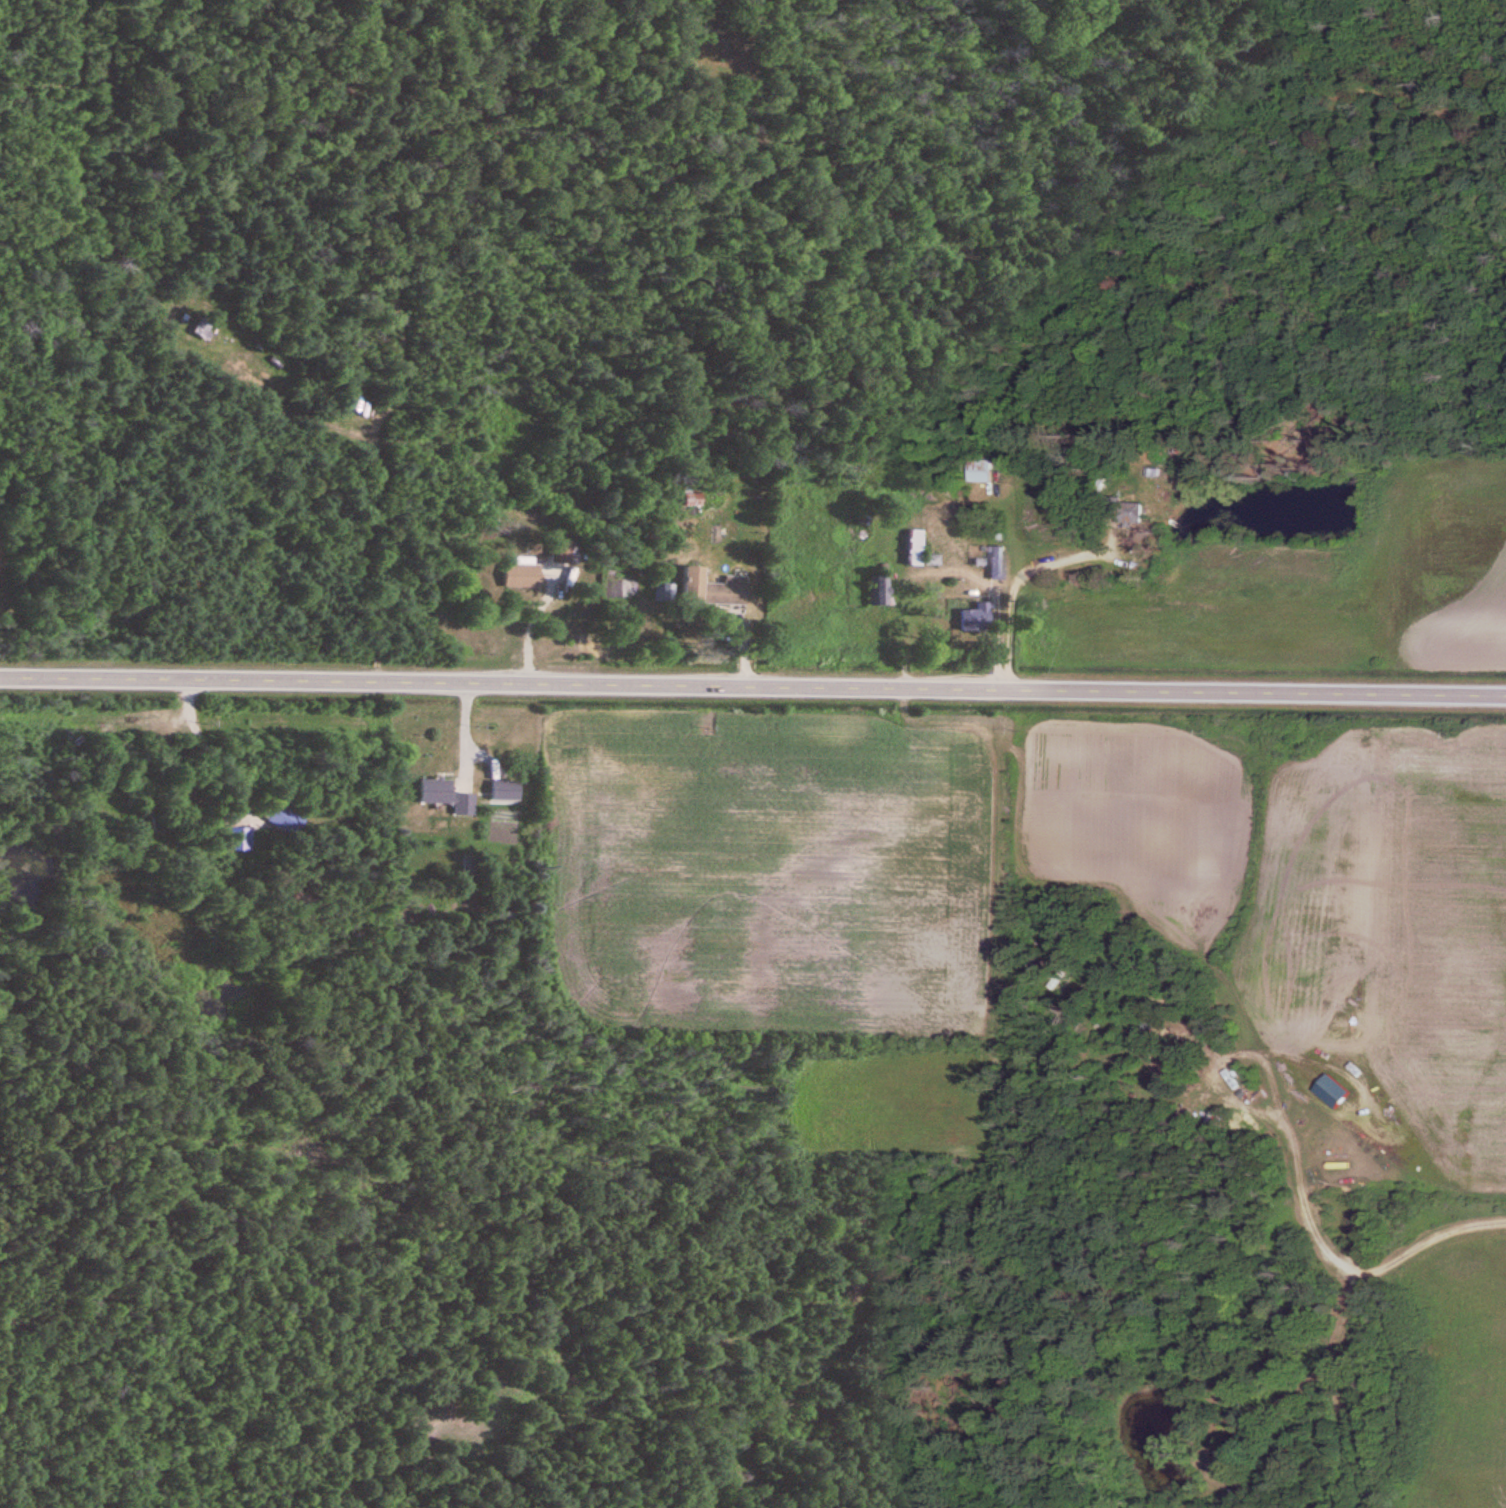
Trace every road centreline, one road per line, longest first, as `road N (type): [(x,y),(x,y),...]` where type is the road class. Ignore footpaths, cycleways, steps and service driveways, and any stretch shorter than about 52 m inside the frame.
road 1 (tertiary): [(1505,699),(0,682)]

